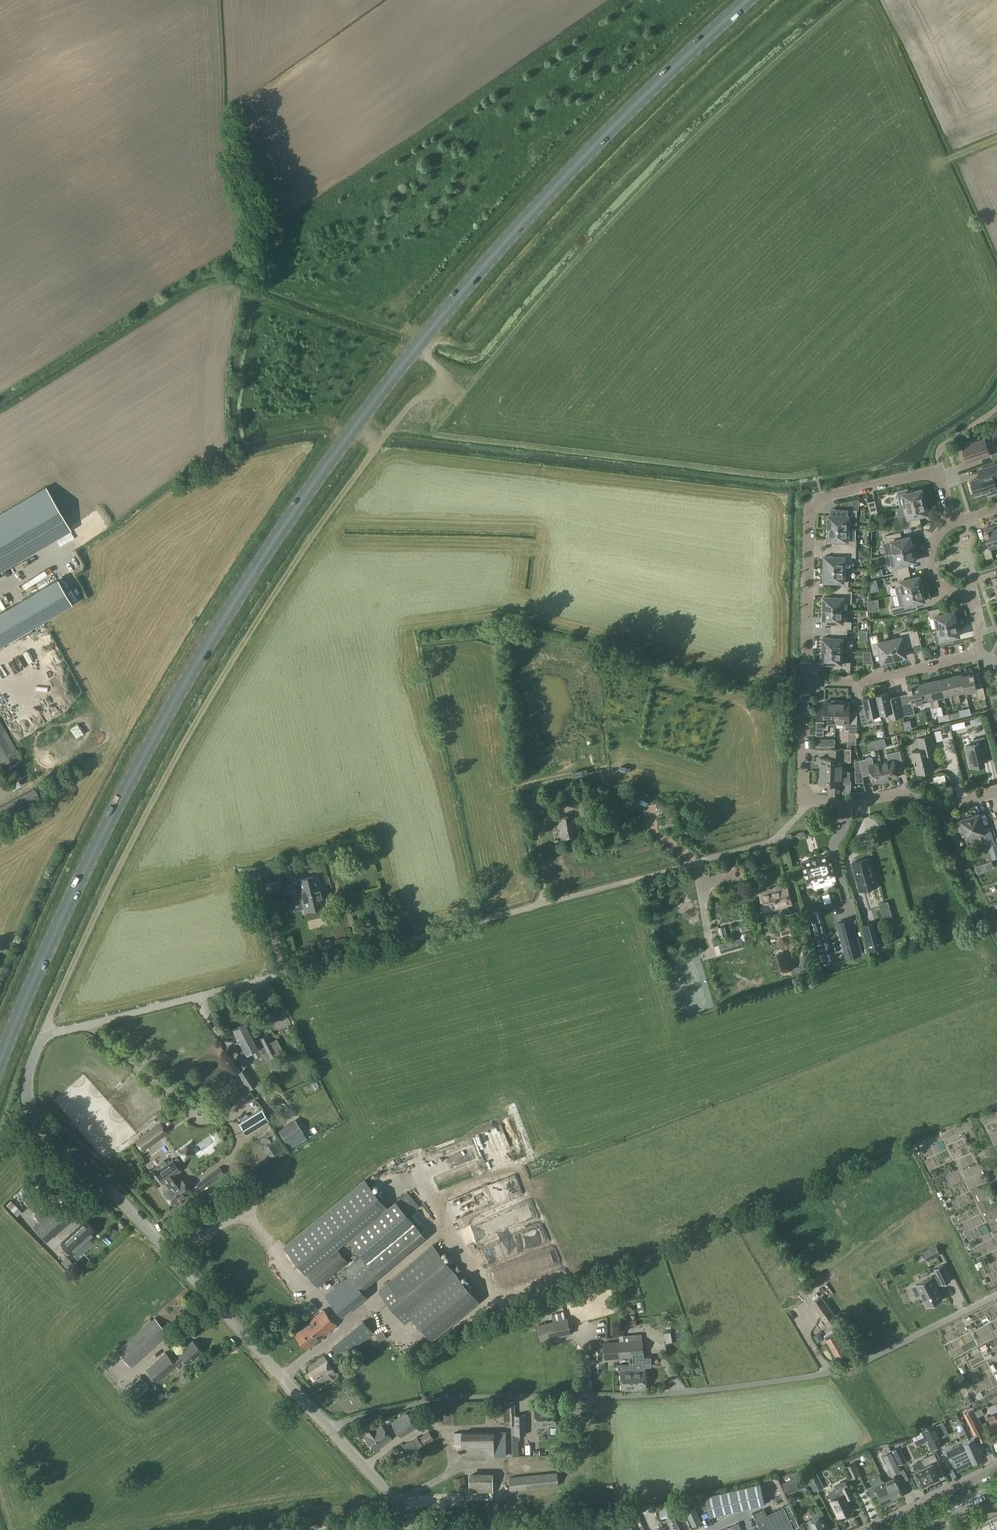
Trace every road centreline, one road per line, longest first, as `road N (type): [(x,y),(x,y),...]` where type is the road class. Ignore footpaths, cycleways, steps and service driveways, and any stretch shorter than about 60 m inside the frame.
road 1 (primary): [(0,1061),(127,786),(301,500),(447,309),(546,197),(748,0)]
road 2 (track): [(41,1036),(137,831),(255,625),(389,431),(414,401),(450,384),(417,347)]
road 3 (residential): [(327,1426),(434,1400),(640,1395),(835,1371),(996,1295)]
road 4 (track): [(41,1036),(668,871)]
road 5 (unclassified): [(41,1036),(27,1093),(41,1125),(327,1426)]
road 6 (track): [(389,431),(817,477)]
road 7 (residential): [(806,683),(813,505),(827,495),(940,471)]
road 8 (residential): [(808,799),(940,804),(996,791)]
road 9 (residential): [(806,683),(861,683),(976,653)]
road 10 (residential): [(808,799),(769,844),(668,871)]
road 11 (residential): [(976,653),(969,603),(941,585),(930,567),(931,545),(953,521)]
road 12 (unclassified): [(423,1529),(327,1426)]
road 13 (residential): [(996,1469),(872,1529)]

